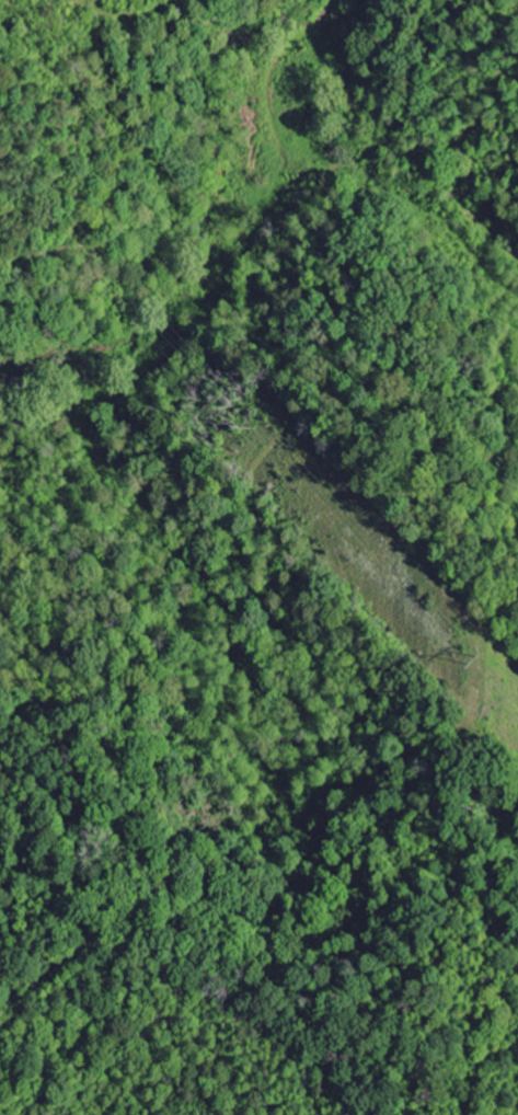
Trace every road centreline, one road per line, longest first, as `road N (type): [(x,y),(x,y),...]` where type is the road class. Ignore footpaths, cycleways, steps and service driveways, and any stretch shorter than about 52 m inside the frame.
road 1 (residential): [(0,452),(55,452),(141,394),(186,353),(245,257),(263,119),(345,0)]

